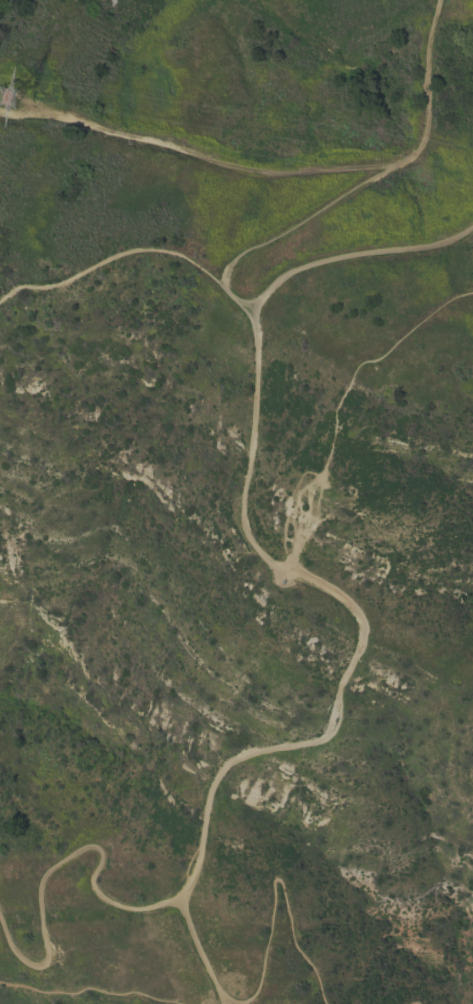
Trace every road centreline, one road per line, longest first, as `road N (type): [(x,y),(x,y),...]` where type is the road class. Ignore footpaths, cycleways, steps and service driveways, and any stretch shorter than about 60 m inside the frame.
road 1 (track): [(0,912),(18,955),(42,958),(43,880),(54,862),(84,849),(97,849),(99,861),(83,883),(92,898),(124,909),(177,900),(198,864),(210,788),(227,759),(319,745),(334,716),(363,625),(354,608),(264,560),(246,533),(256,331),(254,307),(232,291)]
road 2 (track): [(439,0),(425,130),(411,154),(234,265),(232,291)]
road 3 (track): [(395,166),(245,174),(175,148),(29,117)]
road 4 (track): [(0,300),(146,247),(187,258),(232,291)]
road 5 (track): [(254,307),(277,280),(334,258),(430,244),(472,225)]

